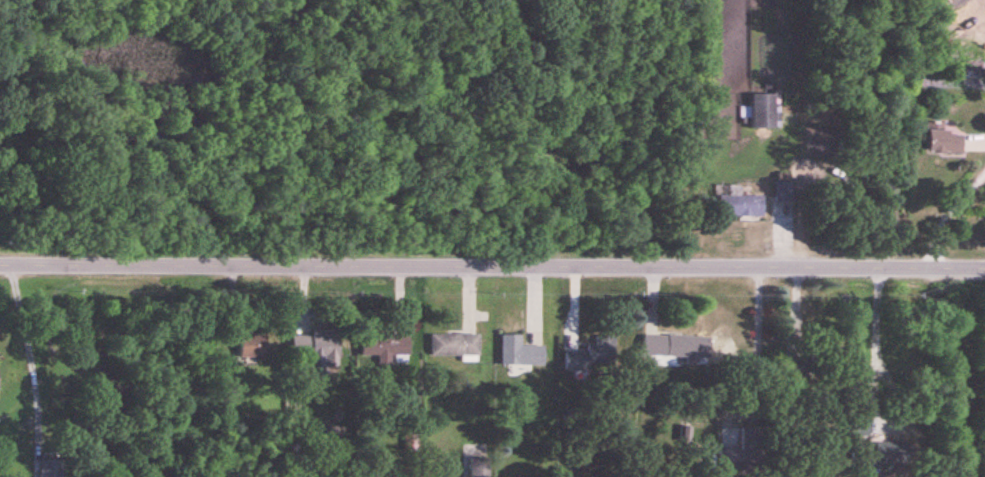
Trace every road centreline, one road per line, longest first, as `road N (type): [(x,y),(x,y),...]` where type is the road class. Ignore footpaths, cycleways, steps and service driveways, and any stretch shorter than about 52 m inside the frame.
road 1 (tertiary): [(0,266),(984,269)]
road 2 (residential): [(934,269),(932,476)]

